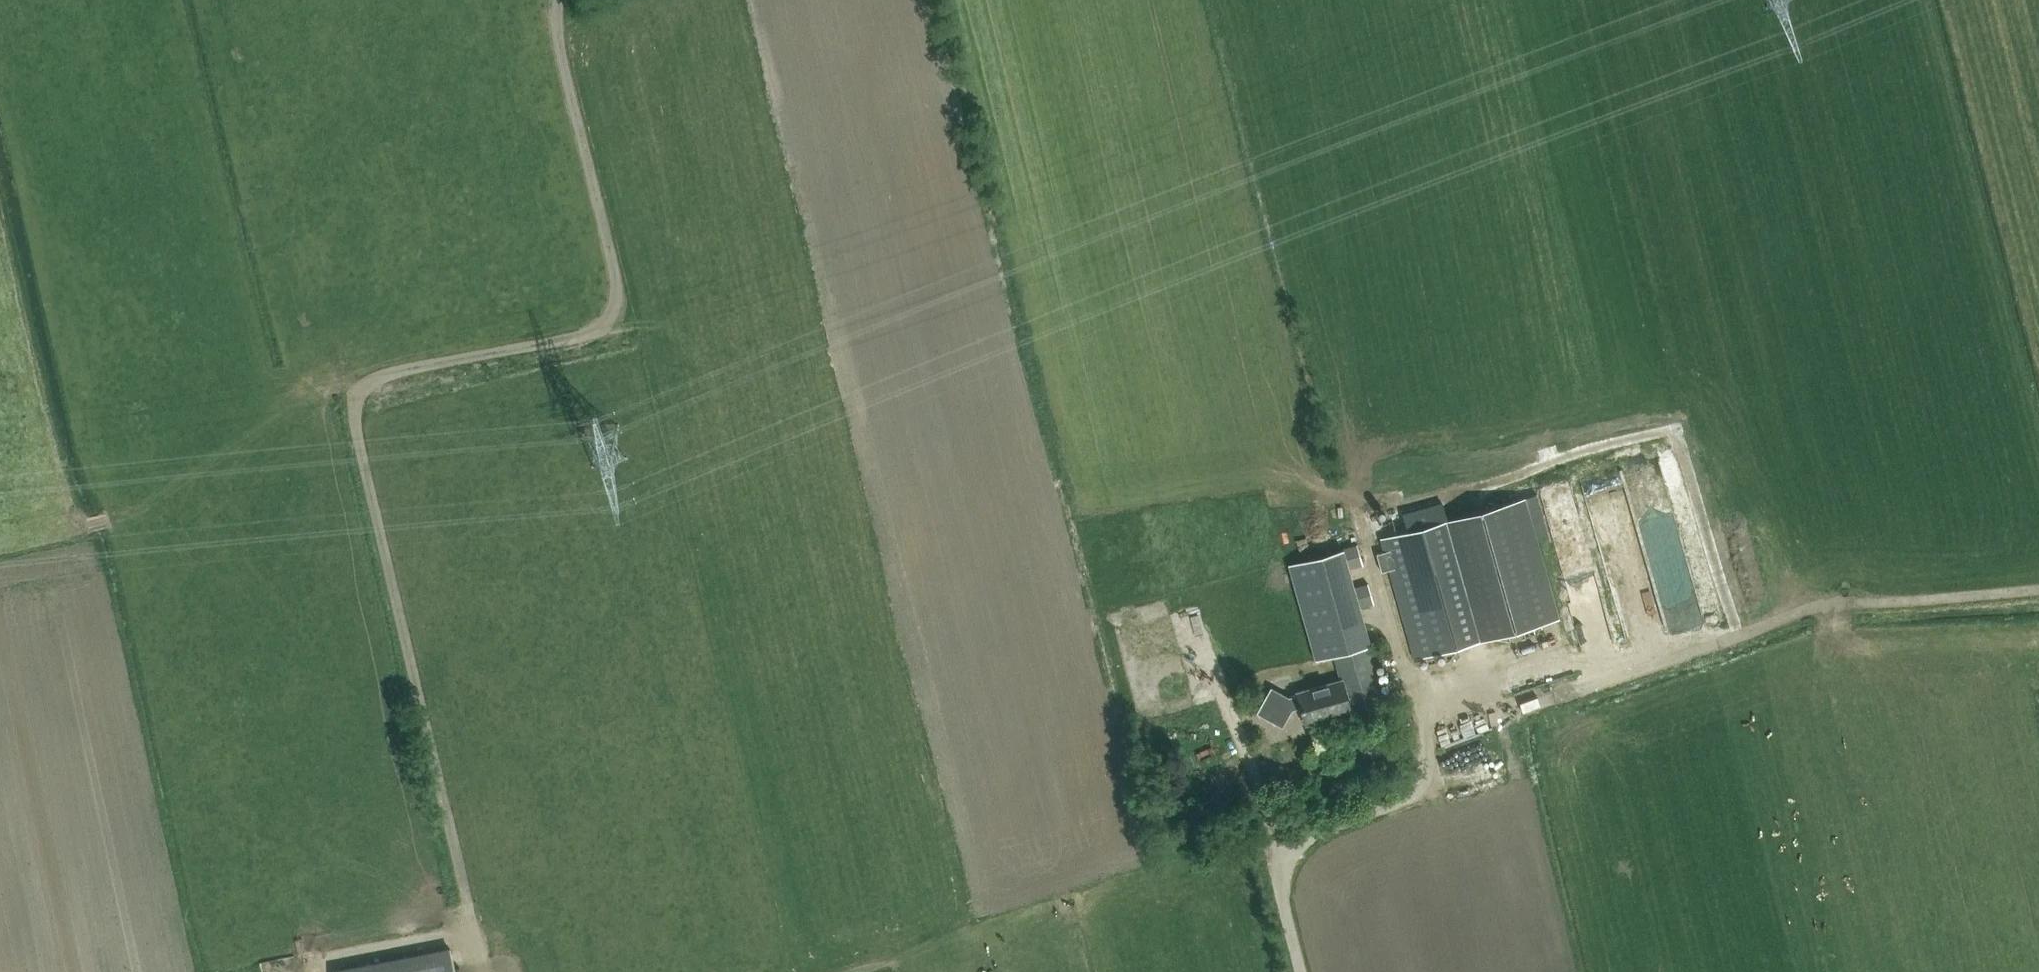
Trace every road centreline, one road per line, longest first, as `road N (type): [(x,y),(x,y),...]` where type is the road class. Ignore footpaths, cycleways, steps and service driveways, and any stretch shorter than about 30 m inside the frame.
road 1 (track): [(485,971),(353,420),(361,389),(384,373),(590,332),(613,311),(617,282),(561,48),(561,0)]

